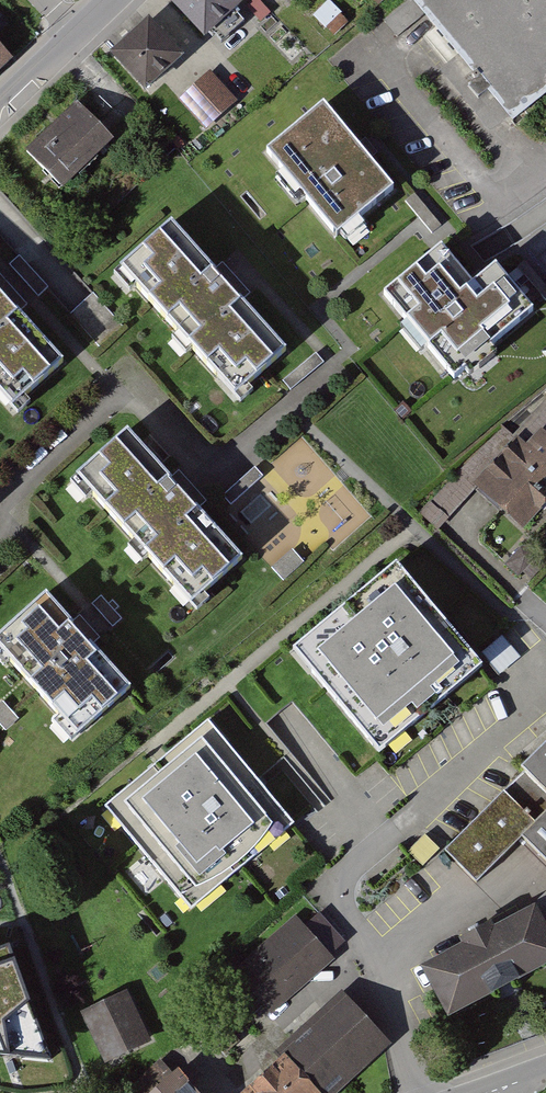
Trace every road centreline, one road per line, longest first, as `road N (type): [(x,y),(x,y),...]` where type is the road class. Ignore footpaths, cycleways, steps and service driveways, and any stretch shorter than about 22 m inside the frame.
road 1 (residential): [(112,0),(0,106)]

